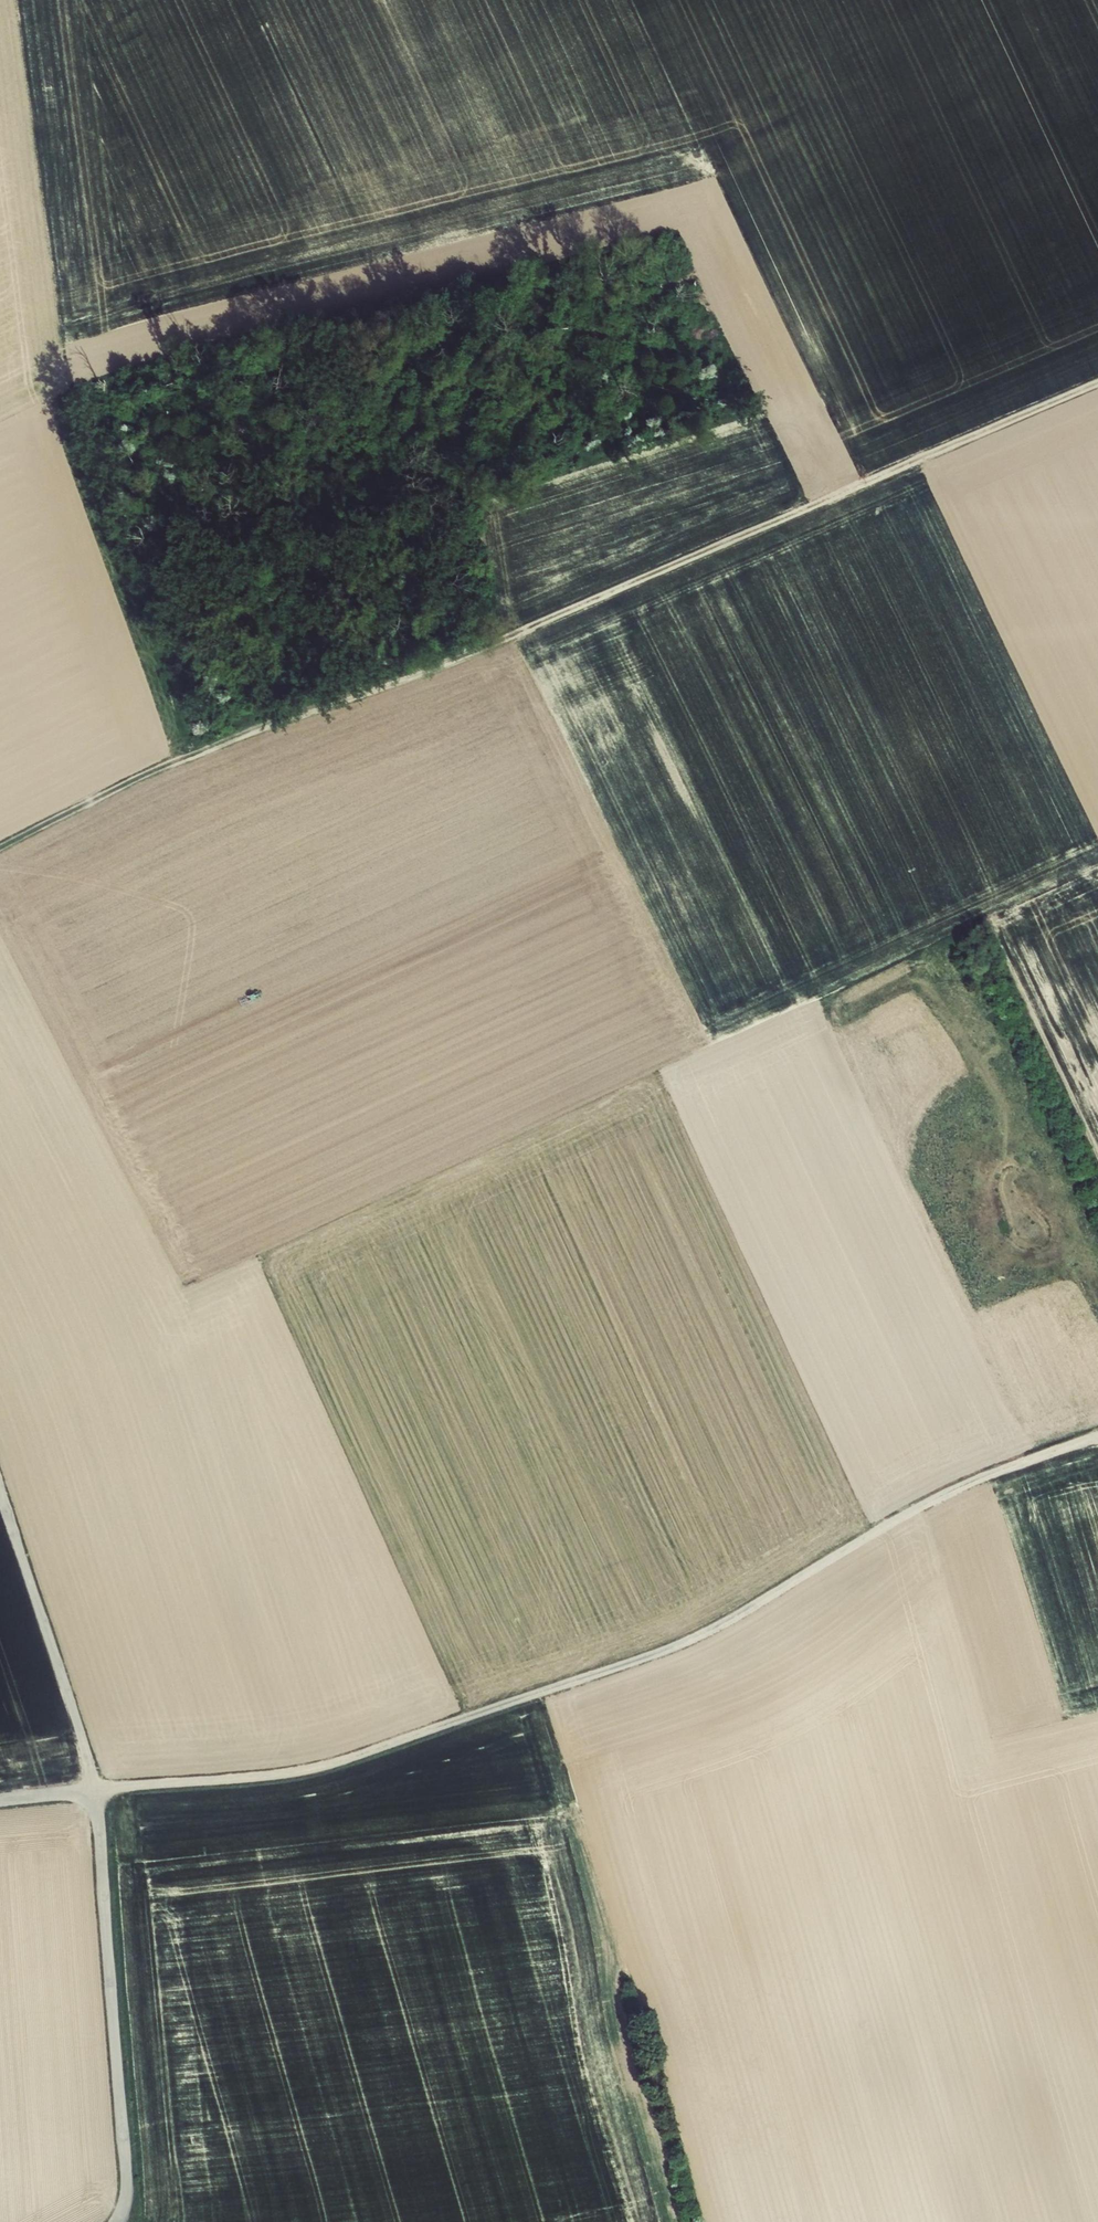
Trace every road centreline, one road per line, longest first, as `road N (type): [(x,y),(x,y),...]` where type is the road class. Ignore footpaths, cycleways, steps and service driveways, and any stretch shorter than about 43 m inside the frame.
road 1 (track): [(0,850),(200,751),(490,645),(1097,385)]
road 2 (track): [(0,1800),(336,1766),(690,1643),(910,1510),(1097,1436)]
road 3 (track): [(117,2221),(128,2199),(95,1789),(0,1494)]

